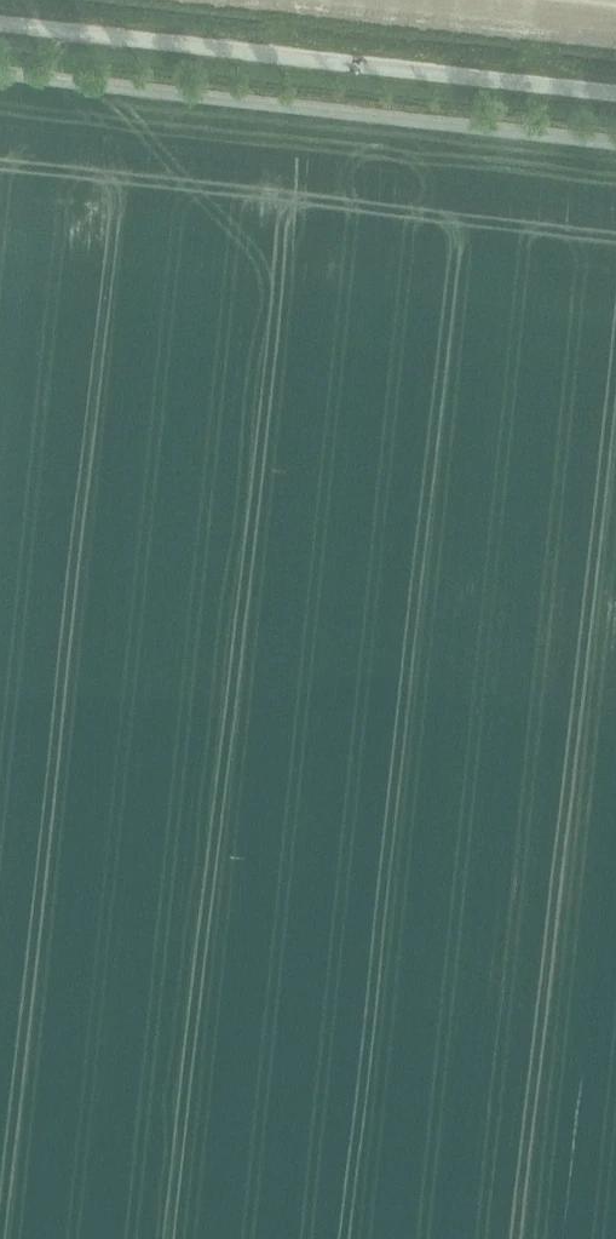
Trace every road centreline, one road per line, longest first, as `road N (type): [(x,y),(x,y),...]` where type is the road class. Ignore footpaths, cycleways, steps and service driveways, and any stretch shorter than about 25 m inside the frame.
road 1 (unclassified): [(615,93),(0,25)]

